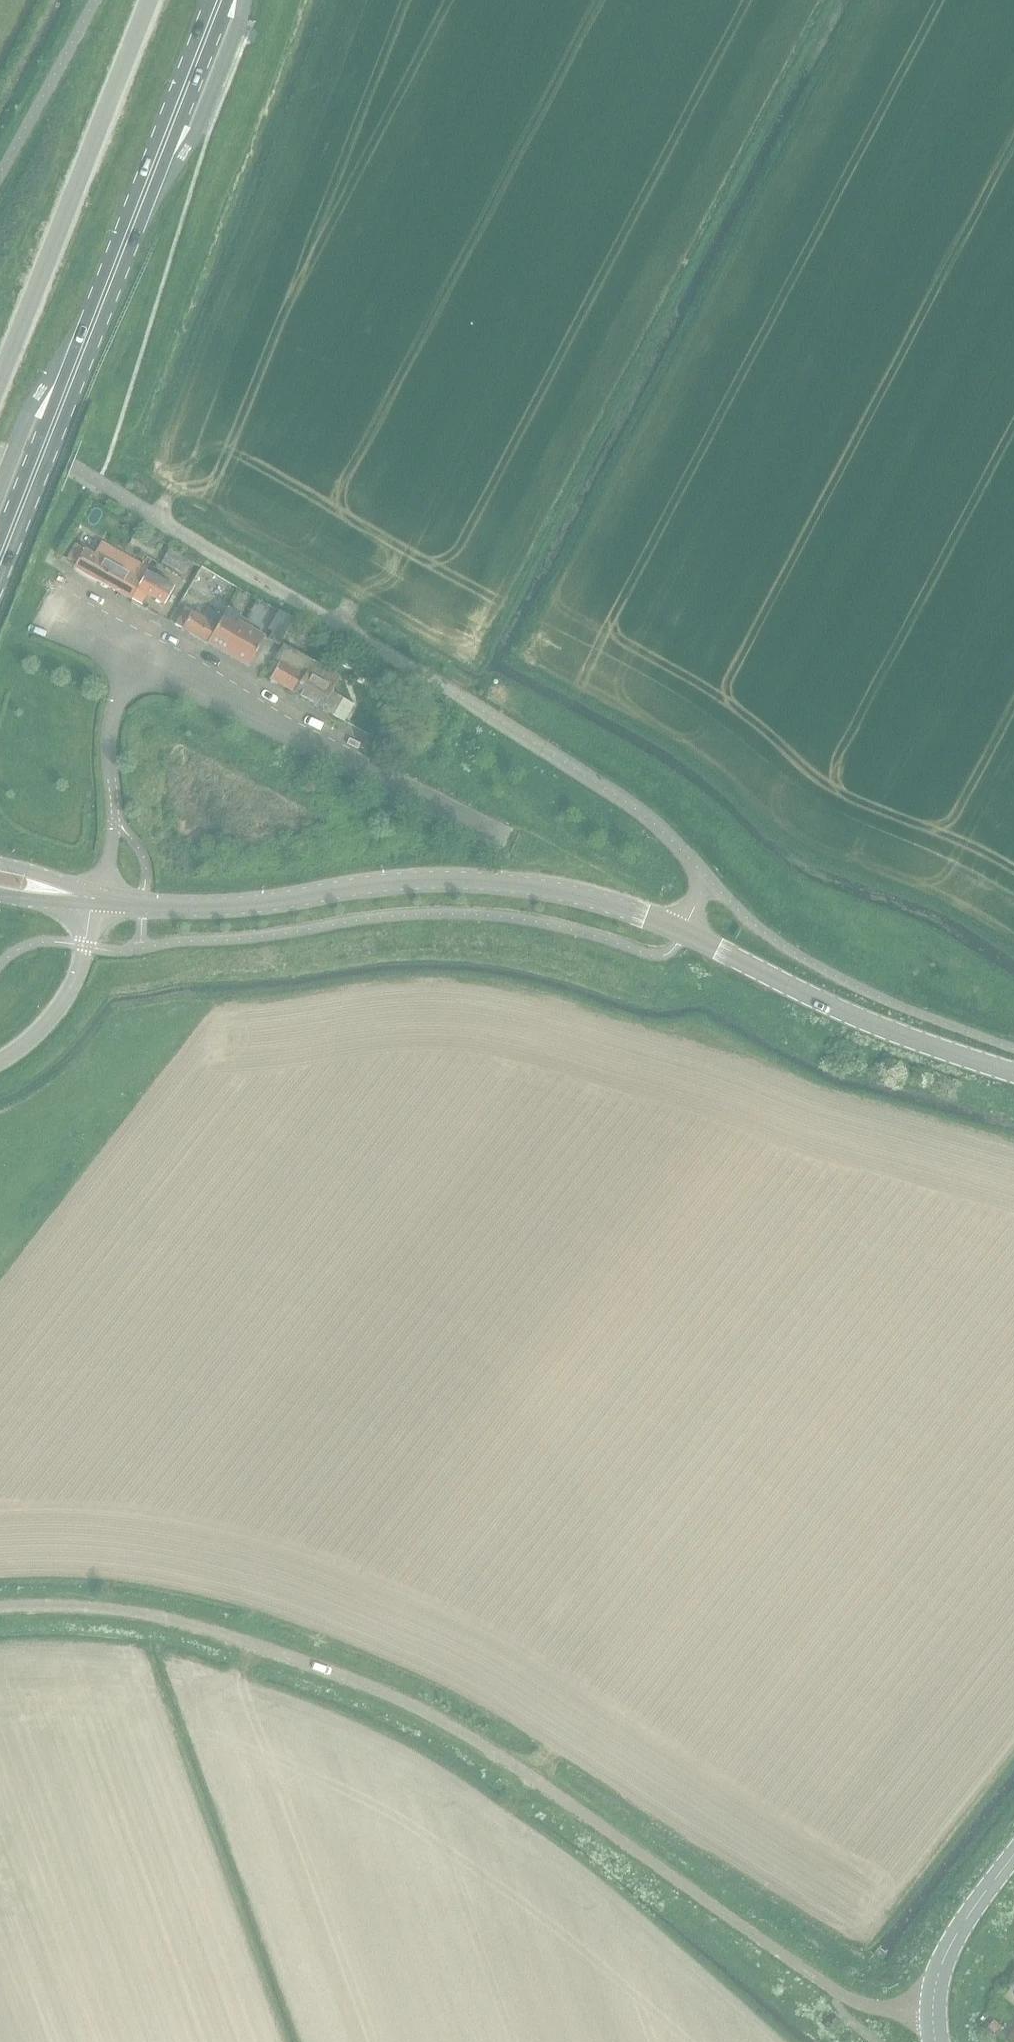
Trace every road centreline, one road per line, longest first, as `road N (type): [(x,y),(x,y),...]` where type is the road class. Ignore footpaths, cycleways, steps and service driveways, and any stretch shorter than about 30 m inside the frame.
road 1 (unclassified): [(0,1606),(100,1603),(219,1628),(427,1710),(842,1995),(930,2011)]
road 2 (secondary): [(1013,1070),(894,1031),(682,935),(557,891),(444,880),(183,907),(95,898)]
road 3 (primary): [(219,0),(0,560)]
road 4 (unclassified): [(501,835),(141,656)]
road 5 (unclassified): [(149,0),(0,370)]
road 6 (unclassified): [(141,656),(110,729),(115,818),(95,898)]
road 7 (unclassified): [(0,1060),(45,1025),(77,979),(95,898)]
road 8 (secondary): [(930,2011),(950,1945),(1013,1855)]

